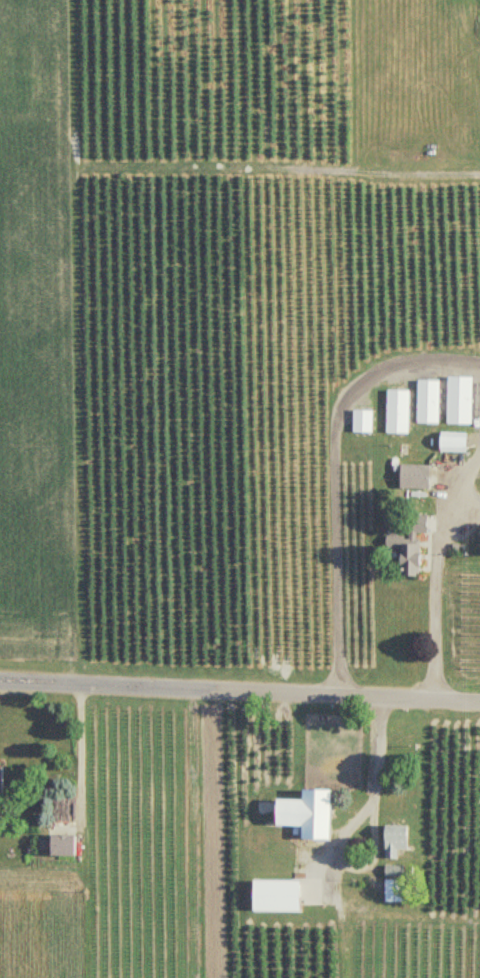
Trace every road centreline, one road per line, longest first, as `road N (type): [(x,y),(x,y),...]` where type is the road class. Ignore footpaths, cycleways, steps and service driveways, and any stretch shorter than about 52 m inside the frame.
road 1 (residential): [(0,682),(479,701)]

